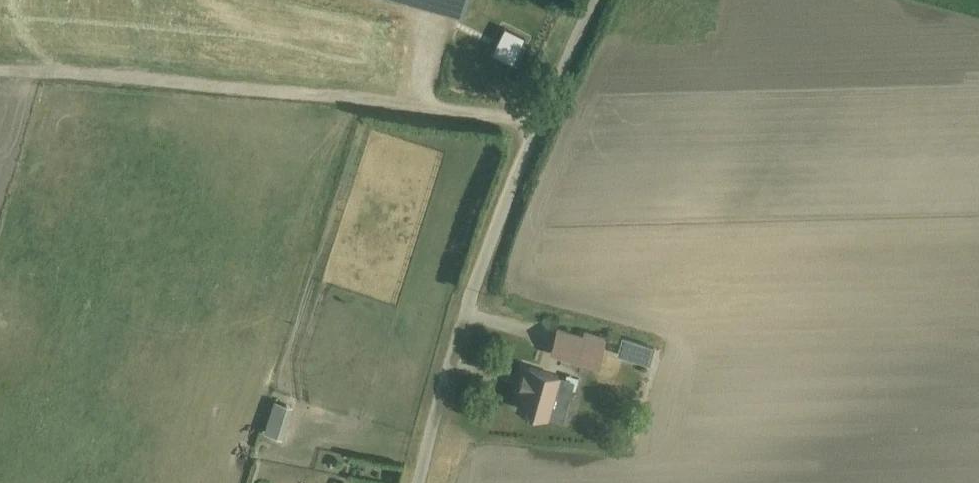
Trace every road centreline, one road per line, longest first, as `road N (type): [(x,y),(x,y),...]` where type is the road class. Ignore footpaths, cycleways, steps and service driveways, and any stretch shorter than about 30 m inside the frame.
road 1 (unclassified): [(429,482),(466,321),(529,155),(600,0)]

